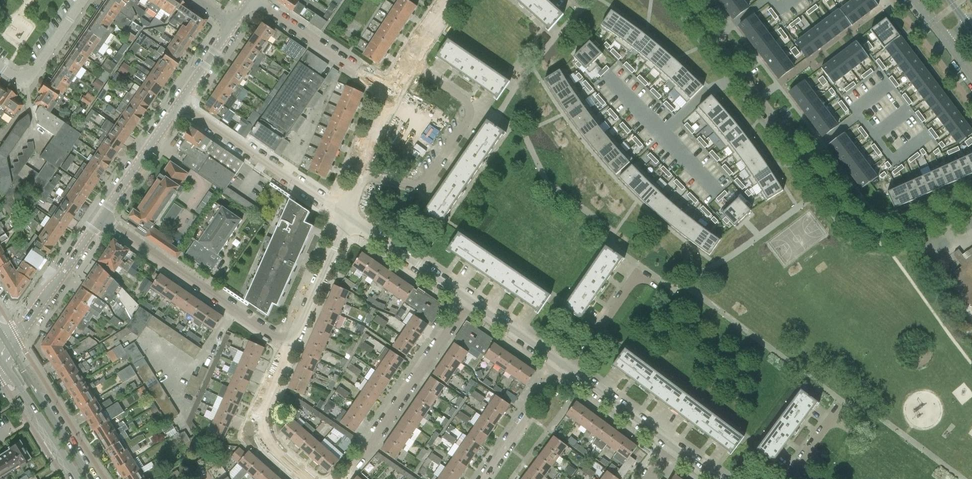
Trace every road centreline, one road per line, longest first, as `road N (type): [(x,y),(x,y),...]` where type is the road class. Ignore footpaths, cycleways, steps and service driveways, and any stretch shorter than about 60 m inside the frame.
road 1 (residential): [(971,201),(908,227),(861,225),(683,0)]
road 2 (residential): [(358,190),(433,185),(485,111),(416,60)]
road 3 (residential): [(100,220),(288,348)]
road 4 (residential): [(341,478),(469,297)]
road 5 (residential): [(345,216),(177,106)]
road 6 (residential): [(393,94),(251,0)]
road 7 (tertiary): [(10,349),(100,220)]
road 8 (primary): [(92,478),(10,349)]
road 9 (residential): [(469,297),(345,216)]
road 10 (residential): [(288,348),(345,216)]
road 11 (residential): [(302,478),(266,422),(288,348)]
road 12 (residential): [(486,478),(567,366)]
road 13 (tertiary): [(100,220),(177,106)]
road 14 (primary): [(3,363),(76,478)]
road 15 (residential): [(671,444),(567,366)]
road 16 (residential): [(0,67),(19,79),(31,76),(83,0)]
road 17 (residential): [(567,366),(640,268)]

